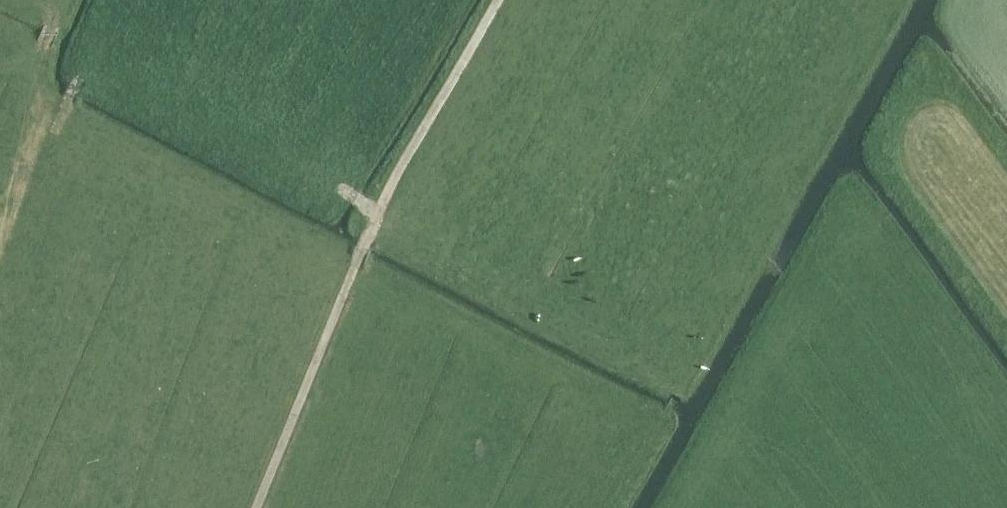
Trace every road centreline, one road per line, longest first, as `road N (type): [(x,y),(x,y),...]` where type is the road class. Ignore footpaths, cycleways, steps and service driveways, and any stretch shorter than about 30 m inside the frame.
road 1 (track): [(496,0),(379,206),(255,507)]

